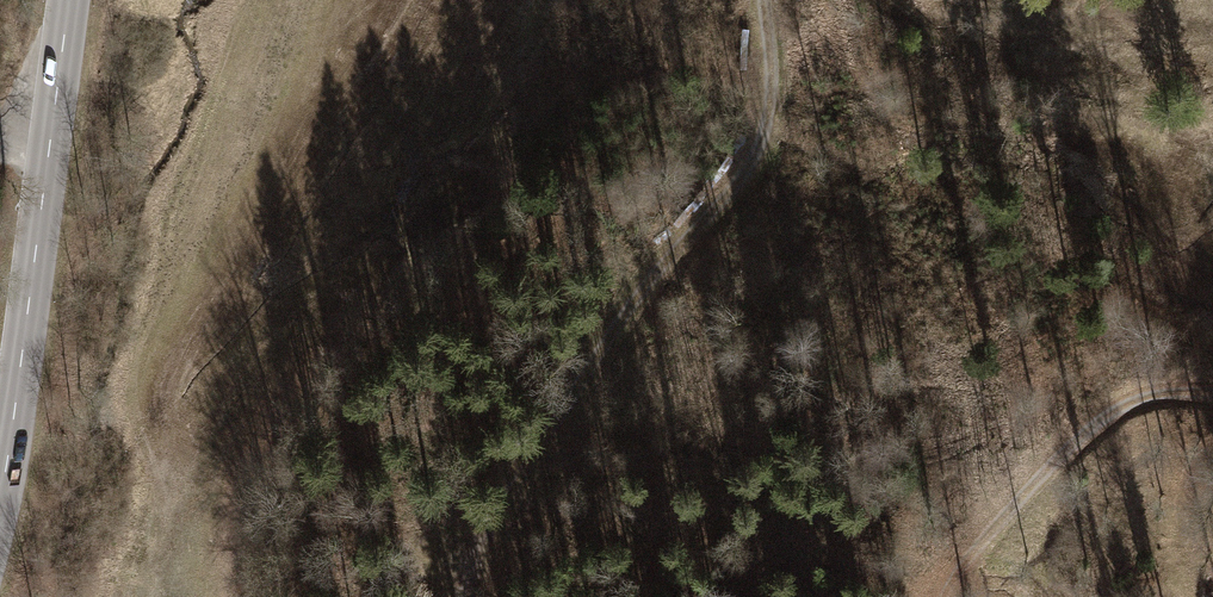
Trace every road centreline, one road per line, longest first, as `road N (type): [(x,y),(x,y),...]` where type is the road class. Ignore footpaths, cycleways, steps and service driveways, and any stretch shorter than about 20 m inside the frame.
road 1 (track): [(760,0),(775,92),(755,169),(695,222),(473,566)]
road 2 (tertiary): [(0,495),(72,0)]
road 3 (track): [(1212,388),(1102,426),(961,579),(953,596)]

